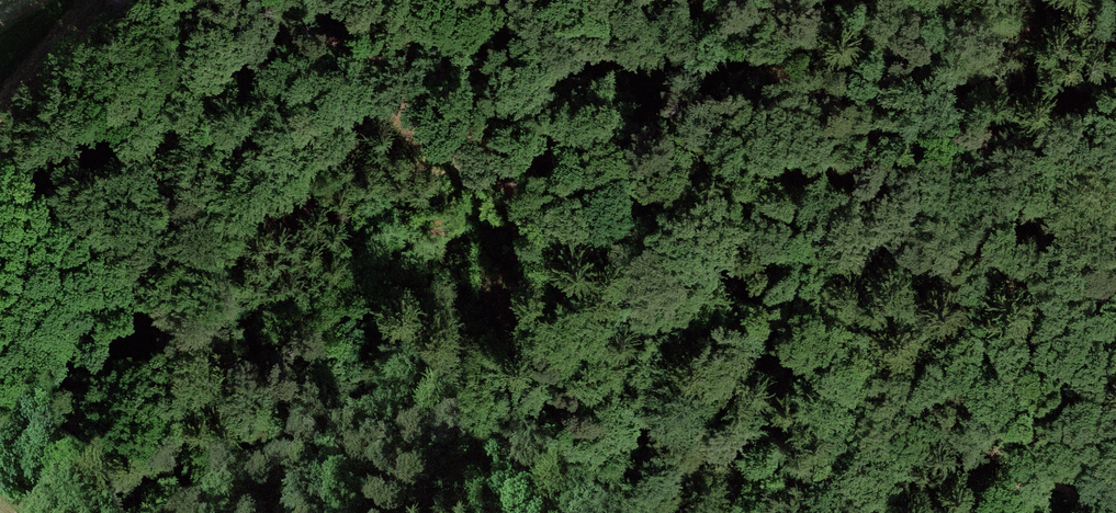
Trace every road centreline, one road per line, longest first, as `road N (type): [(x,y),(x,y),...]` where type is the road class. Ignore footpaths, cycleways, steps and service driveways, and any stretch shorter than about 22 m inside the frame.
road 1 (track): [(356,60),(489,72),(665,173),(788,338),(919,463),(984,512)]
road 2 (track): [(169,239),(356,60)]
road 3 (track): [(665,173),(610,0)]
road 4 (unclassified): [(191,0),(255,38),(356,60)]

